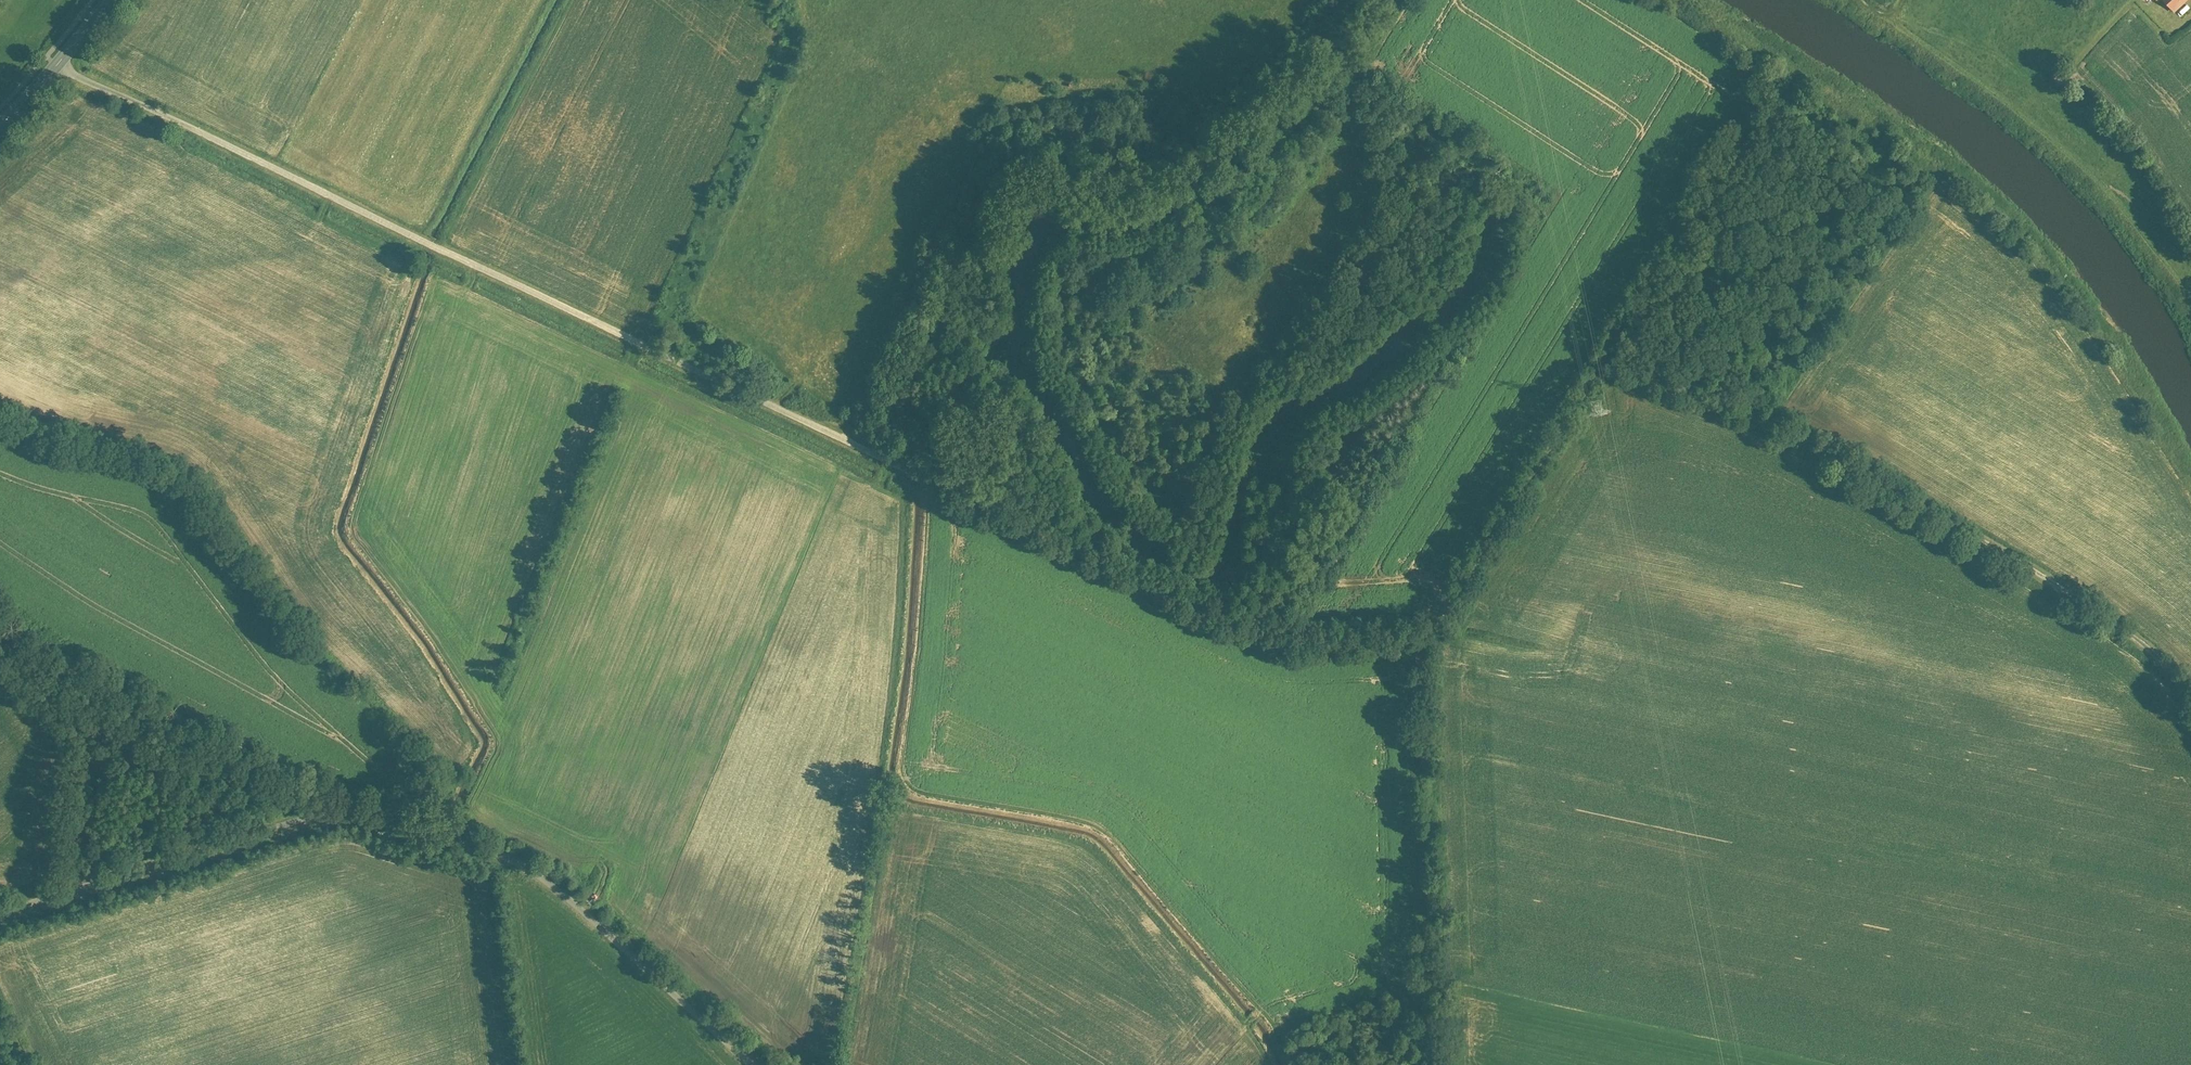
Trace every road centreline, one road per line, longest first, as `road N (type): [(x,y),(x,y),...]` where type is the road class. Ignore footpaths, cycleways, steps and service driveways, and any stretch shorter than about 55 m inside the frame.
road 1 (track): [(59,66),(1245,631),(1352,649),(1420,636),(1584,373),(1626,372),(1679,381),(1798,430),(2014,545),(2104,608),(2190,690)]
road 2 (unclassified): [(0,913),(317,817),(363,816),(533,872),(753,1064)]
road 3 (track): [(1420,636),(1420,1064)]
road 4 (track): [(0,635),(53,702),(76,761),(65,893)]
road 5 (track): [(1626,372),(1785,156)]
road 6 (tertiary): [(0,130),(111,0)]

